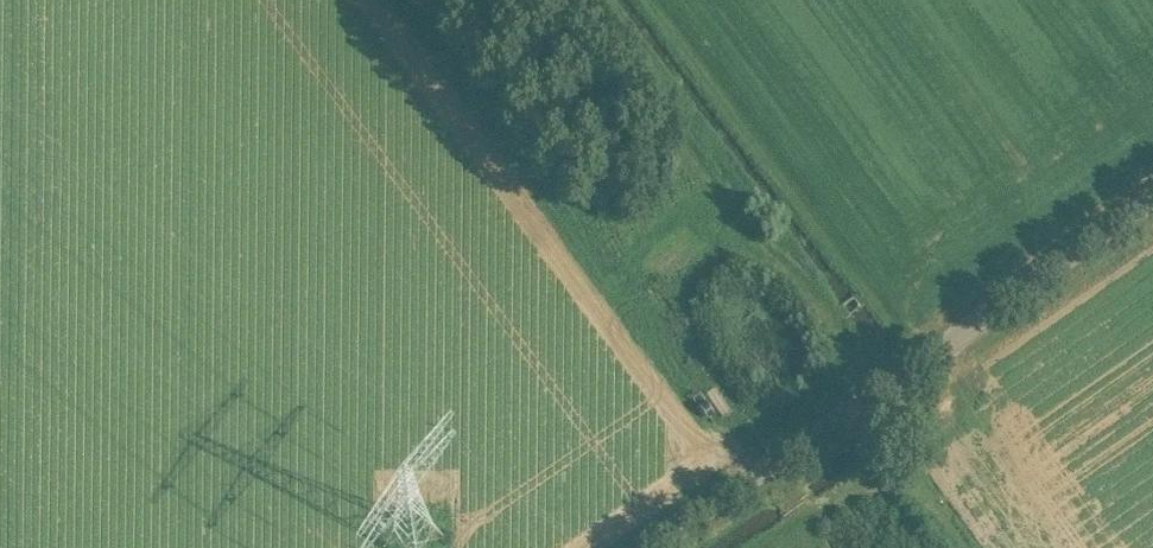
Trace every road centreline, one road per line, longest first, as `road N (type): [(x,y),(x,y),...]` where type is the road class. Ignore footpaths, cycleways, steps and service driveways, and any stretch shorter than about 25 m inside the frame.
road 1 (unclassified): [(664,547),(1152,207)]
road 2 (track): [(592,0),(889,393)]
road 3 (track): [(808,510),(913,488),(961,547)]

